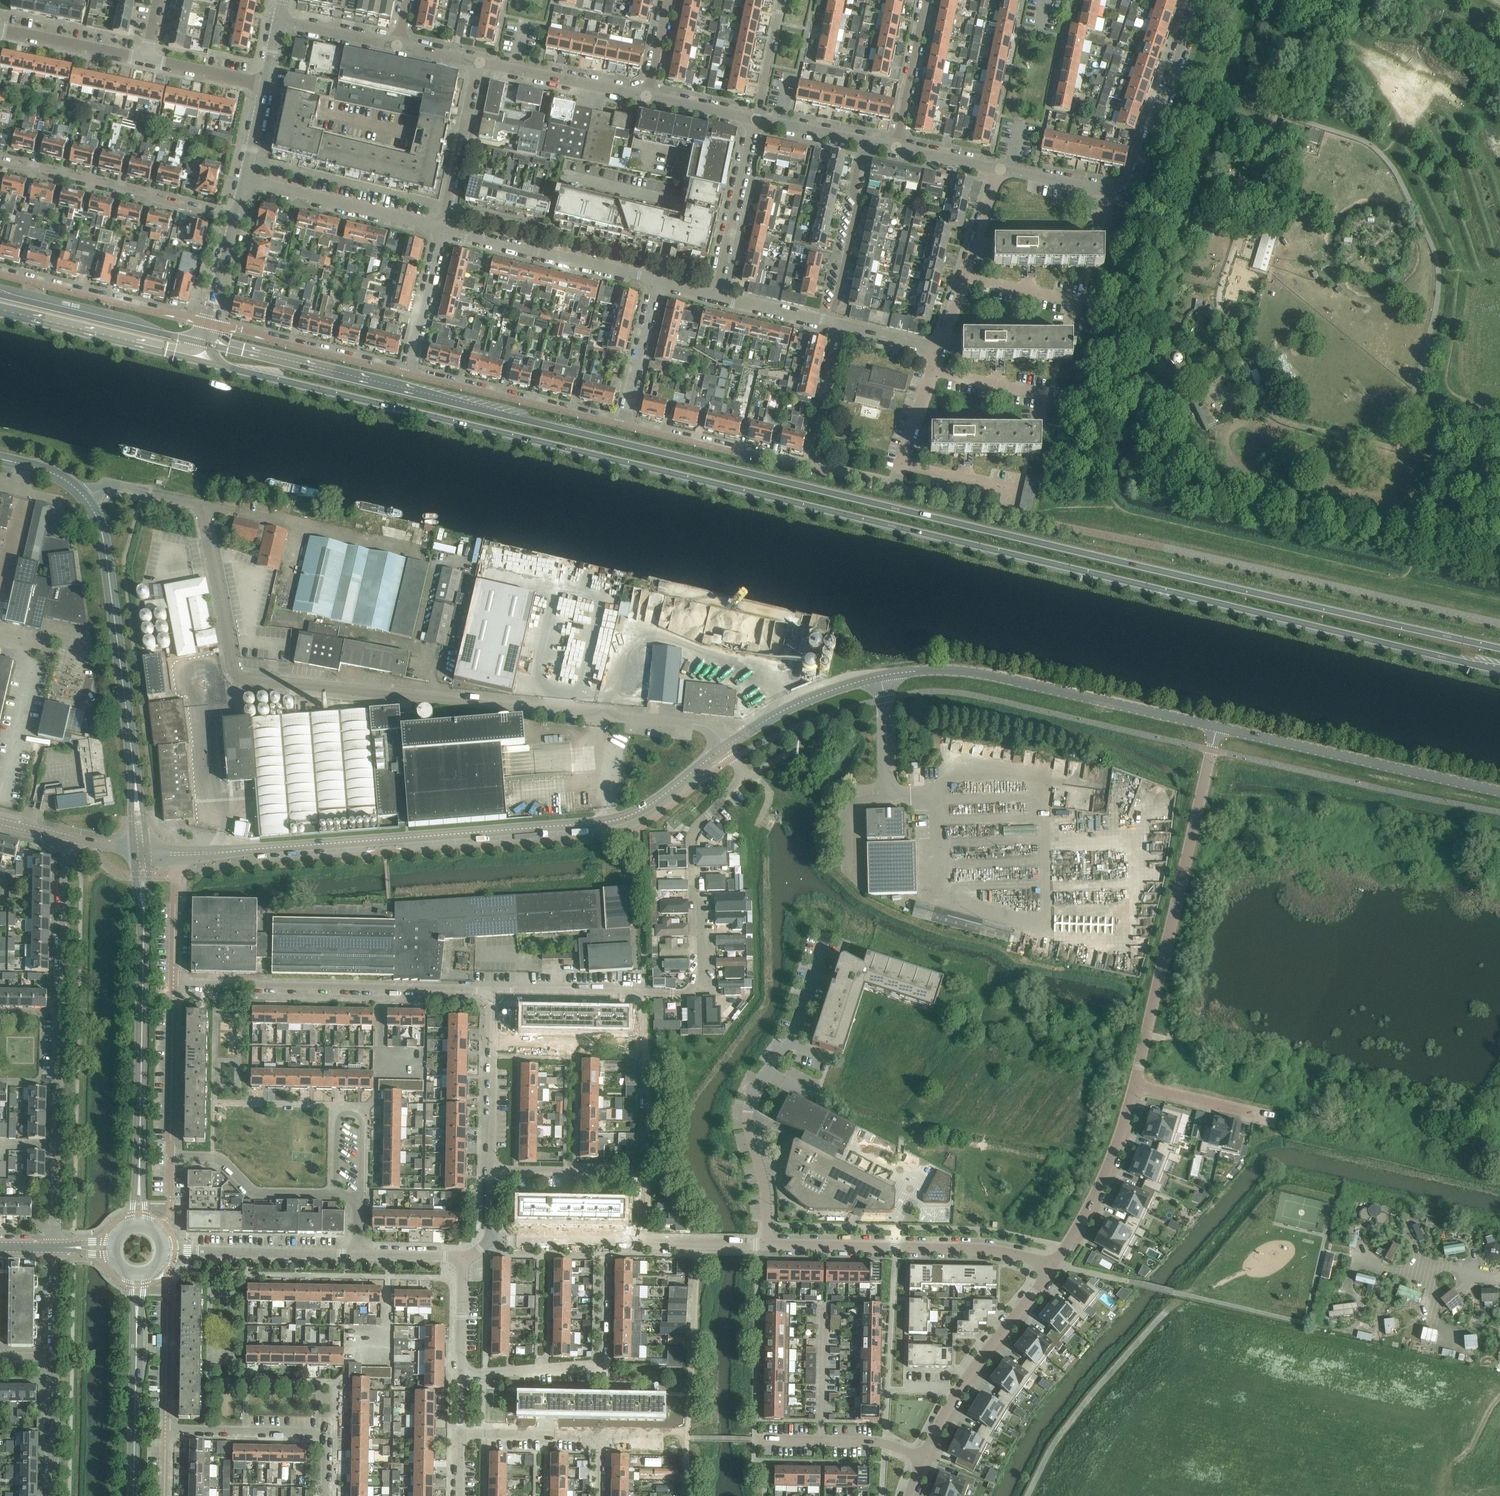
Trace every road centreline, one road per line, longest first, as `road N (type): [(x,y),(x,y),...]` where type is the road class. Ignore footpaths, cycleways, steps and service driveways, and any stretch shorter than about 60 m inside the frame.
road 1 (secondary): [(203,361),(1499,670)]
road 2 (secondary): [(1499,648),(206,344)]
road 3 (unclassified): [(726,746),(695,724),(245,680),(231,668),(199,505),(120,485),(83,495)]
road 4 (unclassified): [(1499,622),(895,488)]
road 5 (tertiary): [(175,853),(621,819),(726,746)]
road 6 (tertiary): [(1217,727),(989,675),(918,671),(801,703),(726,746)]
road 7 (residential): [(56,1247),(62,837)]
road 8 (residential): [(708,815),(692,839),(698,977),(688,992),(494,991)]
road 9 (residential): [(1135,1085),(1217,727)]
road 10 (residential): [(1000,170),(1126,192),(1194,0)]
road 11 (residential): [(767,1245),(748,1112),(762,1078),(790,1044),(826,936)]
road 12 (residential): [(494,991),(174,986)]
road 13 (tertiary): [(1499,793),(1217,727)]
road 14 (residential): [(1053,1266),(962,1248),(767,1245)]
road 15 (secondary): [(135,775),(103,534),(83,495)]
road 16 (residential): [(459,1376),(599,1362),(604,1243)]
road 17 (residential): [(170,1156),(220,1160),(255,1193),(350,1198),(359,1205),(360,1255)]
road 18 (residential): [(233,222),(128,198),(116,187),(0,166)]
road 19 (secondary): [(140,1151),(144,923)]
road 20 (residential): [(623,426),(410,374)]
road 21 (residential): [(658,280),(445,228)]
road 22 (residential): [(210,325),(0,274)]
road 23 (residential): [(326,1495),(327,1448),(314,1434),(166,1431)]
road 24 (secondary): [(206,344),(0,294)]
road 25 (residential): [(445,228),(242,179)]
road 26 (secondary): [(0,312),(203,361)]
road 27 (residential): [(410,374),(210,325)]
road 28 (residential): [(1053,1266),(1105,1175),(1135,1085)]
road 29 (residential): [(809,469),(623,426)]
road 30 (residential): [(940,349),(1000,170)]
road 31 (residential): [(831,323),(863,142)]
road 32 (residential): [(490,1171),(494,991)]
road 33 (residential): [(718,295),(756,120)]
road 34 (residential): [(648,98),(479,63)]
road 35 (residential): [(188,1252),(360,1255)]
road 36 (residential): [(755,1439),(875,1443),(923,1459)]
road 37 (residential): [(174,986),(170,1156)]
road 38 (residential): [(445,228),(479,63)]
road 39 (residential): [(959,1391),(1053,1266)]
road 40 (secondary): [(133,1495),(136,1343)]
road 41 (residential): [(895,148),(926,0)]
road 42 (residential): [(147,60),(0,29)]
road 43 (residential): [(623,426),(658,280)]
road 44 (residential): [(410,374),(445,228)]
road 45 (residential): [(604,1243),(752,1245)]
road 46 (residential): [(809,469),(844,326)]
road 47 (residential): [(895,488),(940,349)]
road 48 (residential): [(1135,1085),(1274,1119)]
road 49 (residential): [(459,1433),(602,1435)]
road 50 (residential): [(52,1495),(55,1359)]
road 51 (residential): [(175,853),(174,986)]
road 52 (residential): [(166,1431),(168,1306)]
road 53 (residential): [(398,46),(277,21)]
road 54 (residential): [(756,120),(781,0)]

